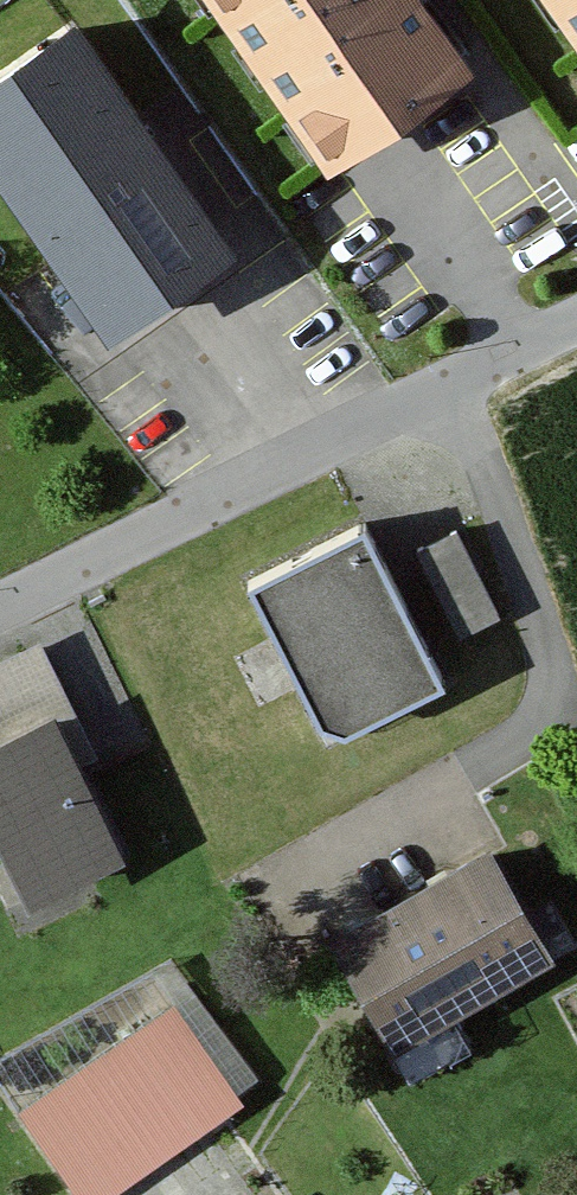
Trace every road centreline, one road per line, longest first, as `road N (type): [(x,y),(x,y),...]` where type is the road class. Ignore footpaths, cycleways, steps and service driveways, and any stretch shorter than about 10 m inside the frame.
road 1 (residential): [(0,605),(576,328)]

